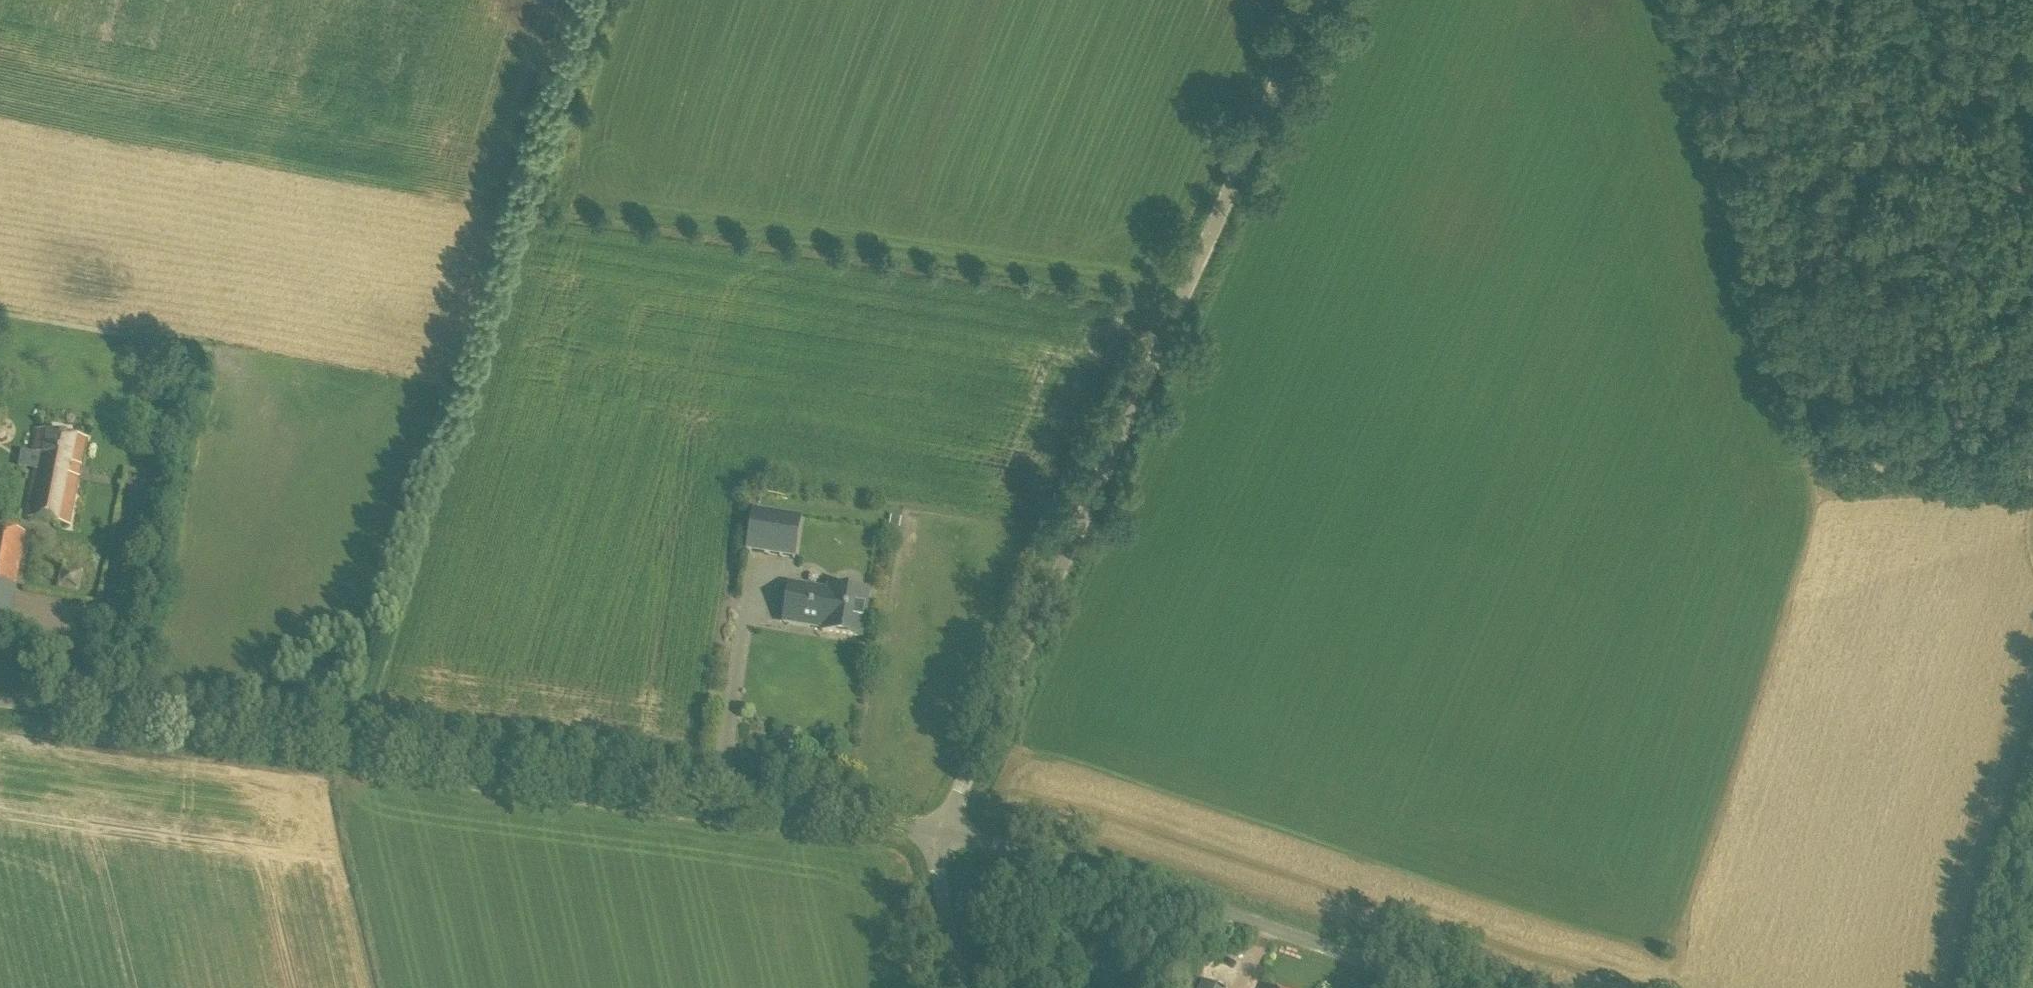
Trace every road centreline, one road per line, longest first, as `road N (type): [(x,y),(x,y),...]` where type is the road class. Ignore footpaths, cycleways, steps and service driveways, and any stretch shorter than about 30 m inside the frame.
road 1 (unclassified): [(0,699),(943,833)]
road 2 (unclassified): [(943,833),(1315,0)]
road 3 (unclassified): [(943,833),(1041,853),(1443,987)]
road 4 (unclassified): [(962,987),(942,897),(943,833)]

